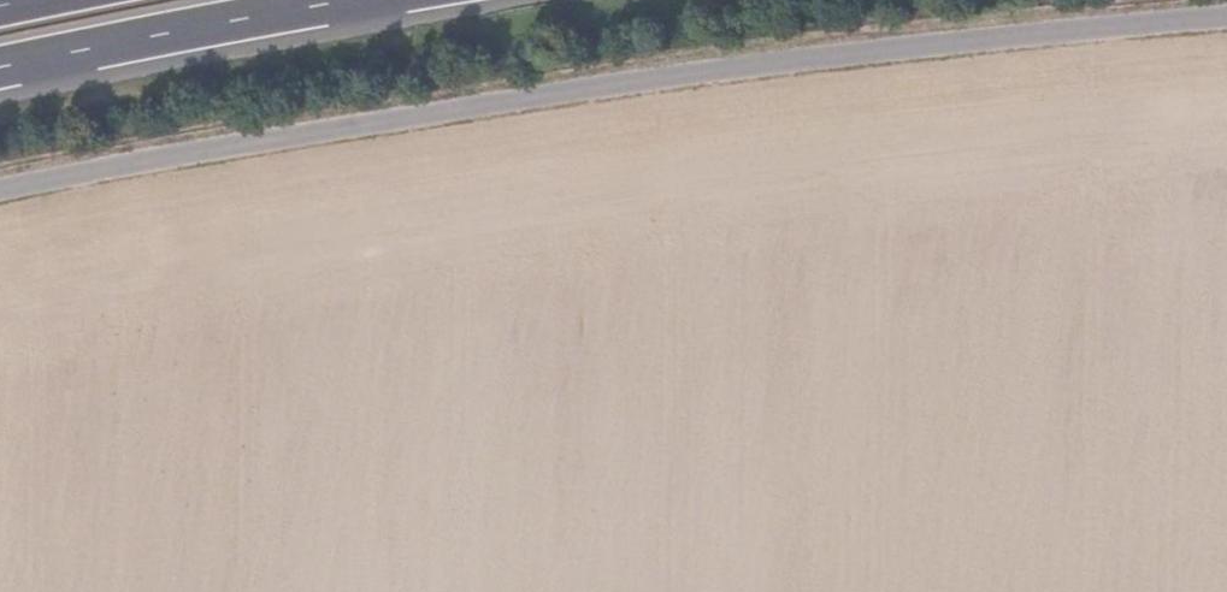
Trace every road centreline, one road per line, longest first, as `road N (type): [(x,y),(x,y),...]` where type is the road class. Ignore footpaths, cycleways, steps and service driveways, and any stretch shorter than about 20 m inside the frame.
road 1 (trunk): [(0,66),(346,0)]

